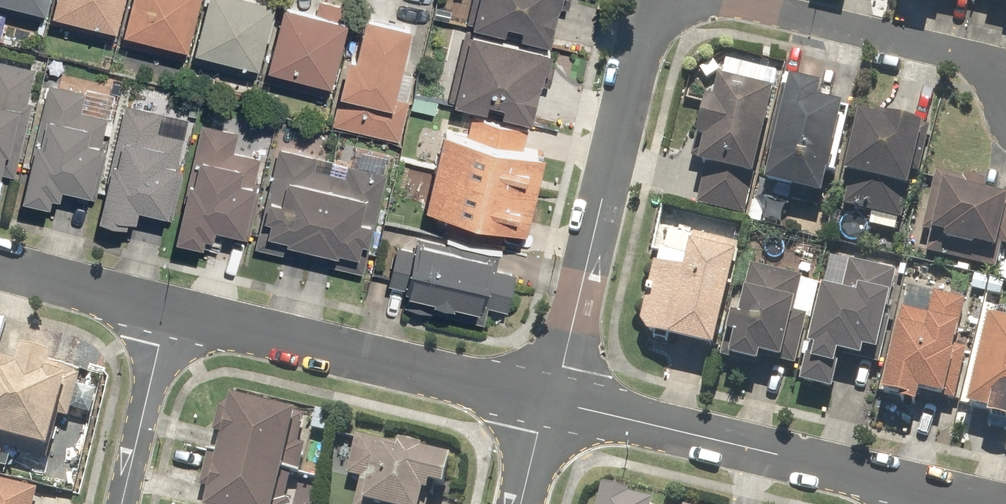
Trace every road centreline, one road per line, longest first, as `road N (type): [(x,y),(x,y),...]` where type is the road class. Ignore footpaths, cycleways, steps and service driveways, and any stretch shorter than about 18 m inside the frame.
road 1 (residential): [(654,0),(549,397)]
road 2 (residential): [(166,310),(549,397)]
road 3 (residential): [(549,397),(928,489)]
road 4 (residential): [(732,0),(998,68),(1005,77)]
road 5 (residential): [(123,503),(166,310)]
road 6 (residential): [(0,265),(166,310)]

